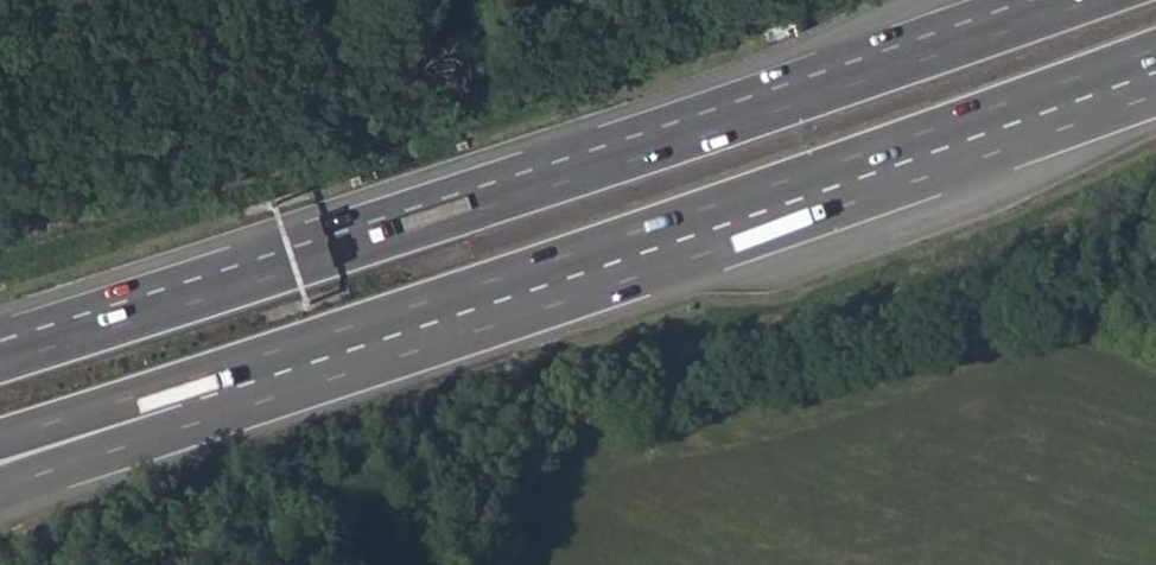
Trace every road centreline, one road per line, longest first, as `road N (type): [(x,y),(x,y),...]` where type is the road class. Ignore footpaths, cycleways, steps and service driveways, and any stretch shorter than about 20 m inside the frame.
road 1 (motorway): [(1086,0),(0,363)]
road 2 (motorway): [(218,393),(1155,72)]
road 3 (track): [(802,0),(526,95),(0,240)]
road 4 (motorway): [(0,484),(218,393)]
road 5 (motorway): [(0,451),(218,393)]

